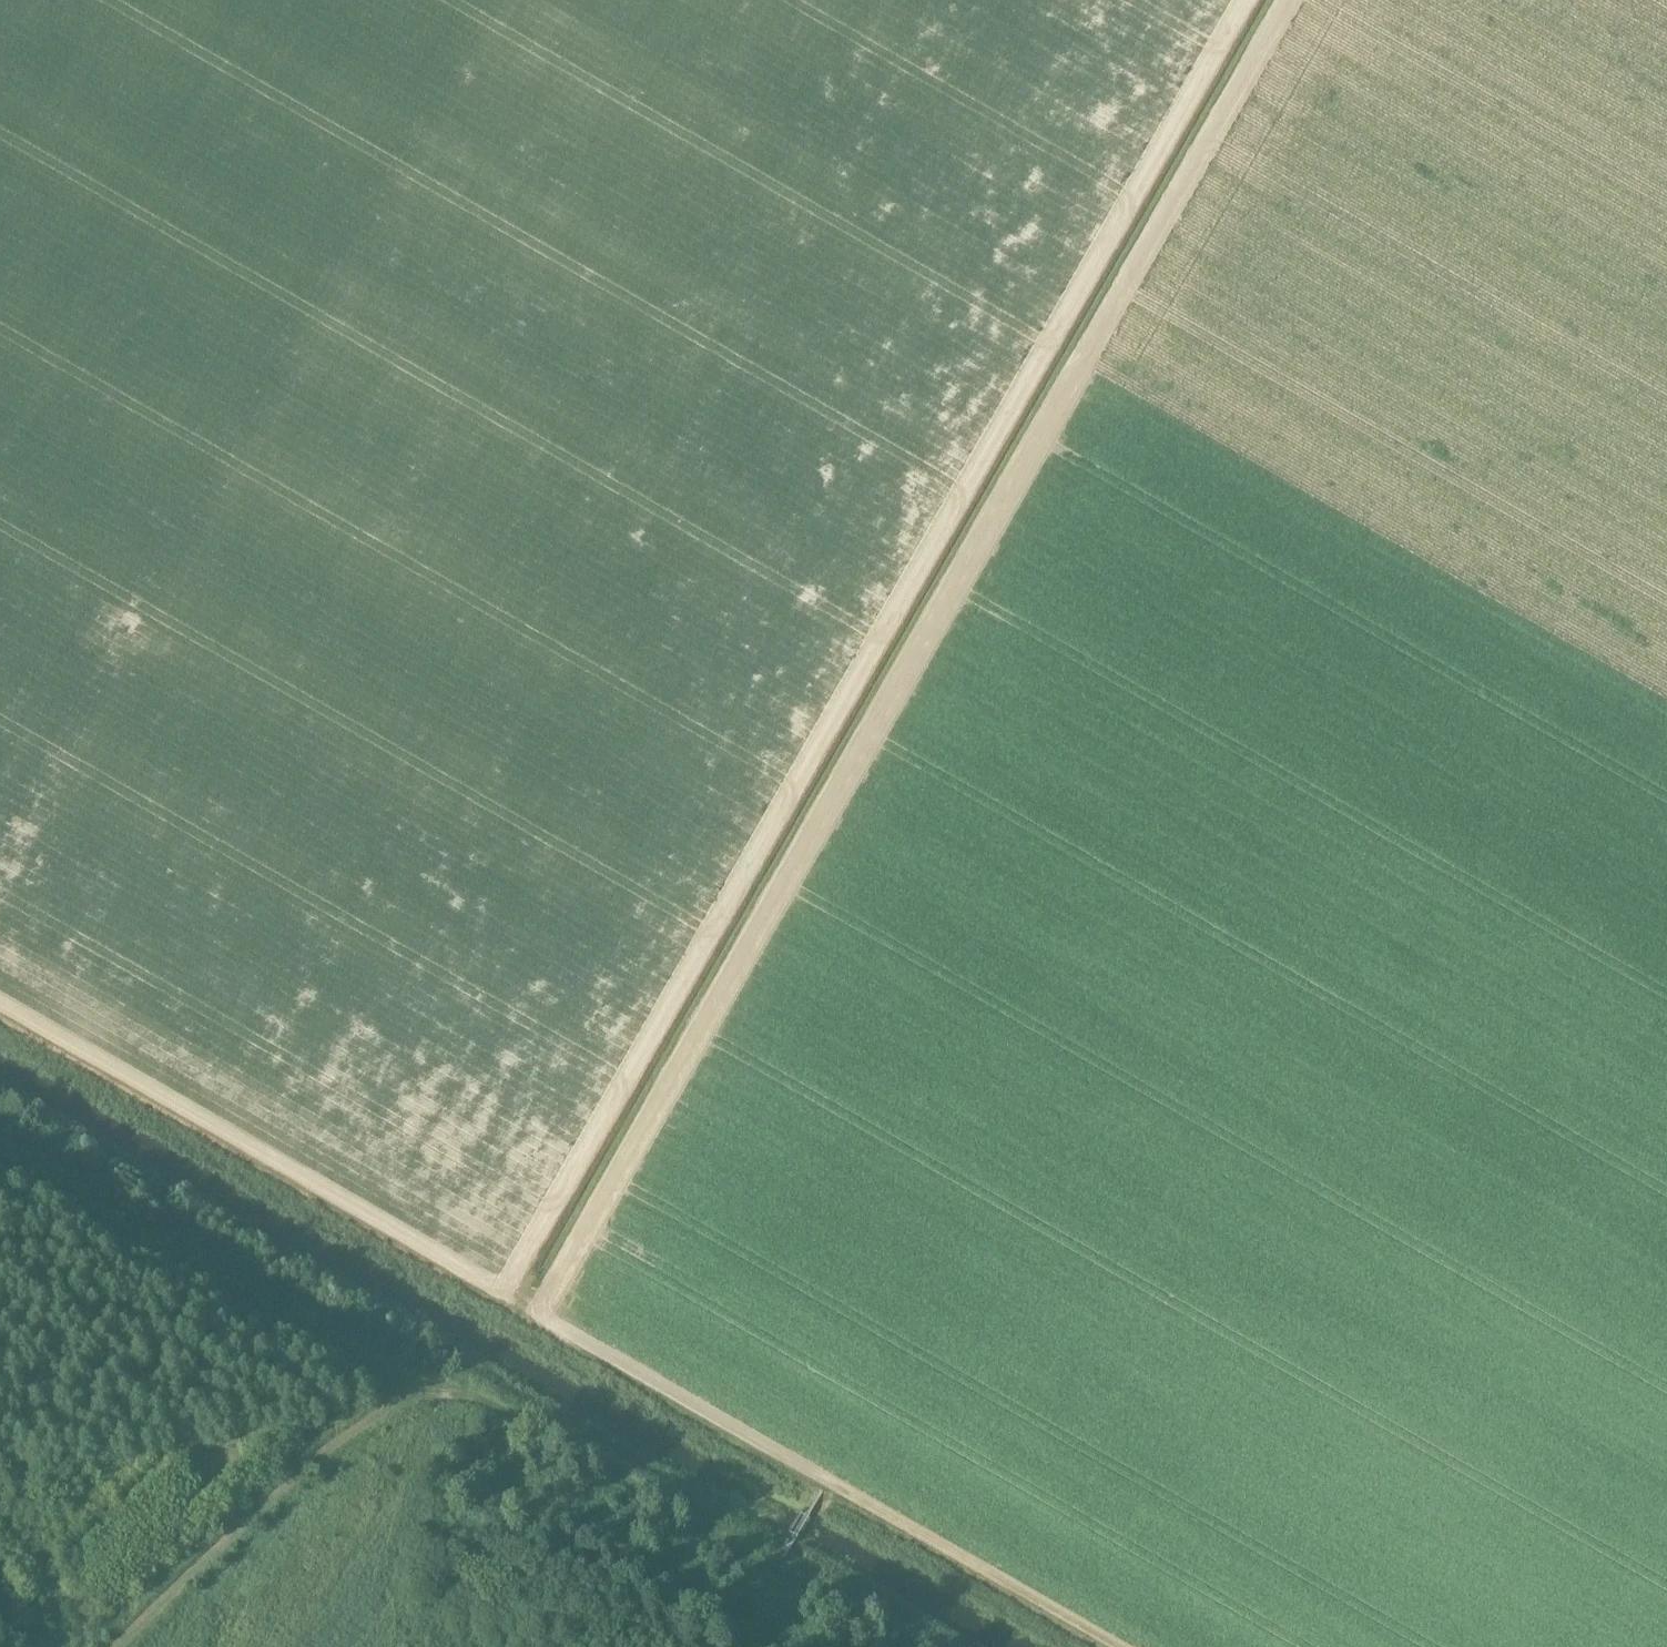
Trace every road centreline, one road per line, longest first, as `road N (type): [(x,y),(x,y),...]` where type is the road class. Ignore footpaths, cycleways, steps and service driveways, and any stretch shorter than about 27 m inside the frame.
road 1 (track): [(915,1646),(489,1403),(462,1392),(432,1394),(353,1357),(0,1154)]
road 2 (track): [(114,1646),(326,1447),(385,1410),(432,1394)]

